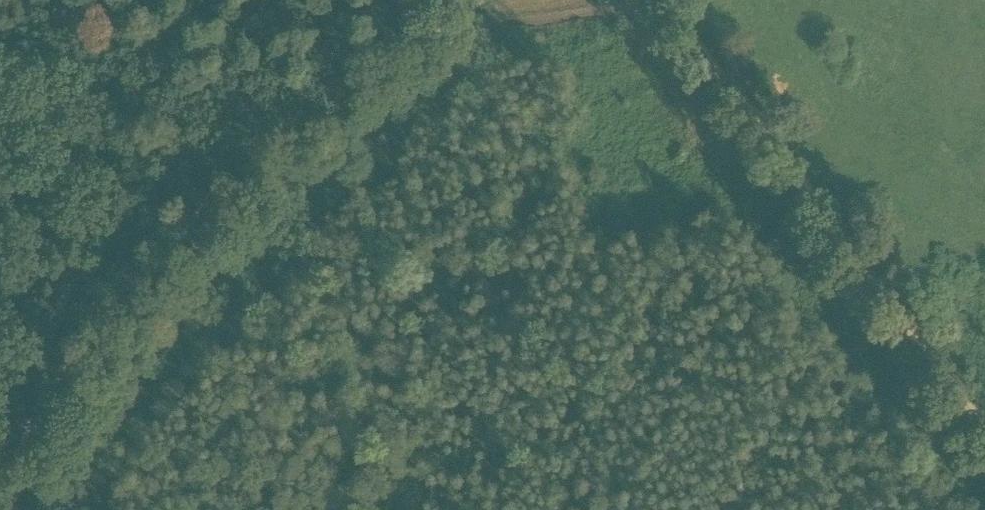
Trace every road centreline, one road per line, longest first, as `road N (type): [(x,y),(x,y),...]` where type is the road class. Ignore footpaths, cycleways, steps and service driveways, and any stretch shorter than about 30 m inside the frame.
road 1 (track): [(665,0),(984,431)]

